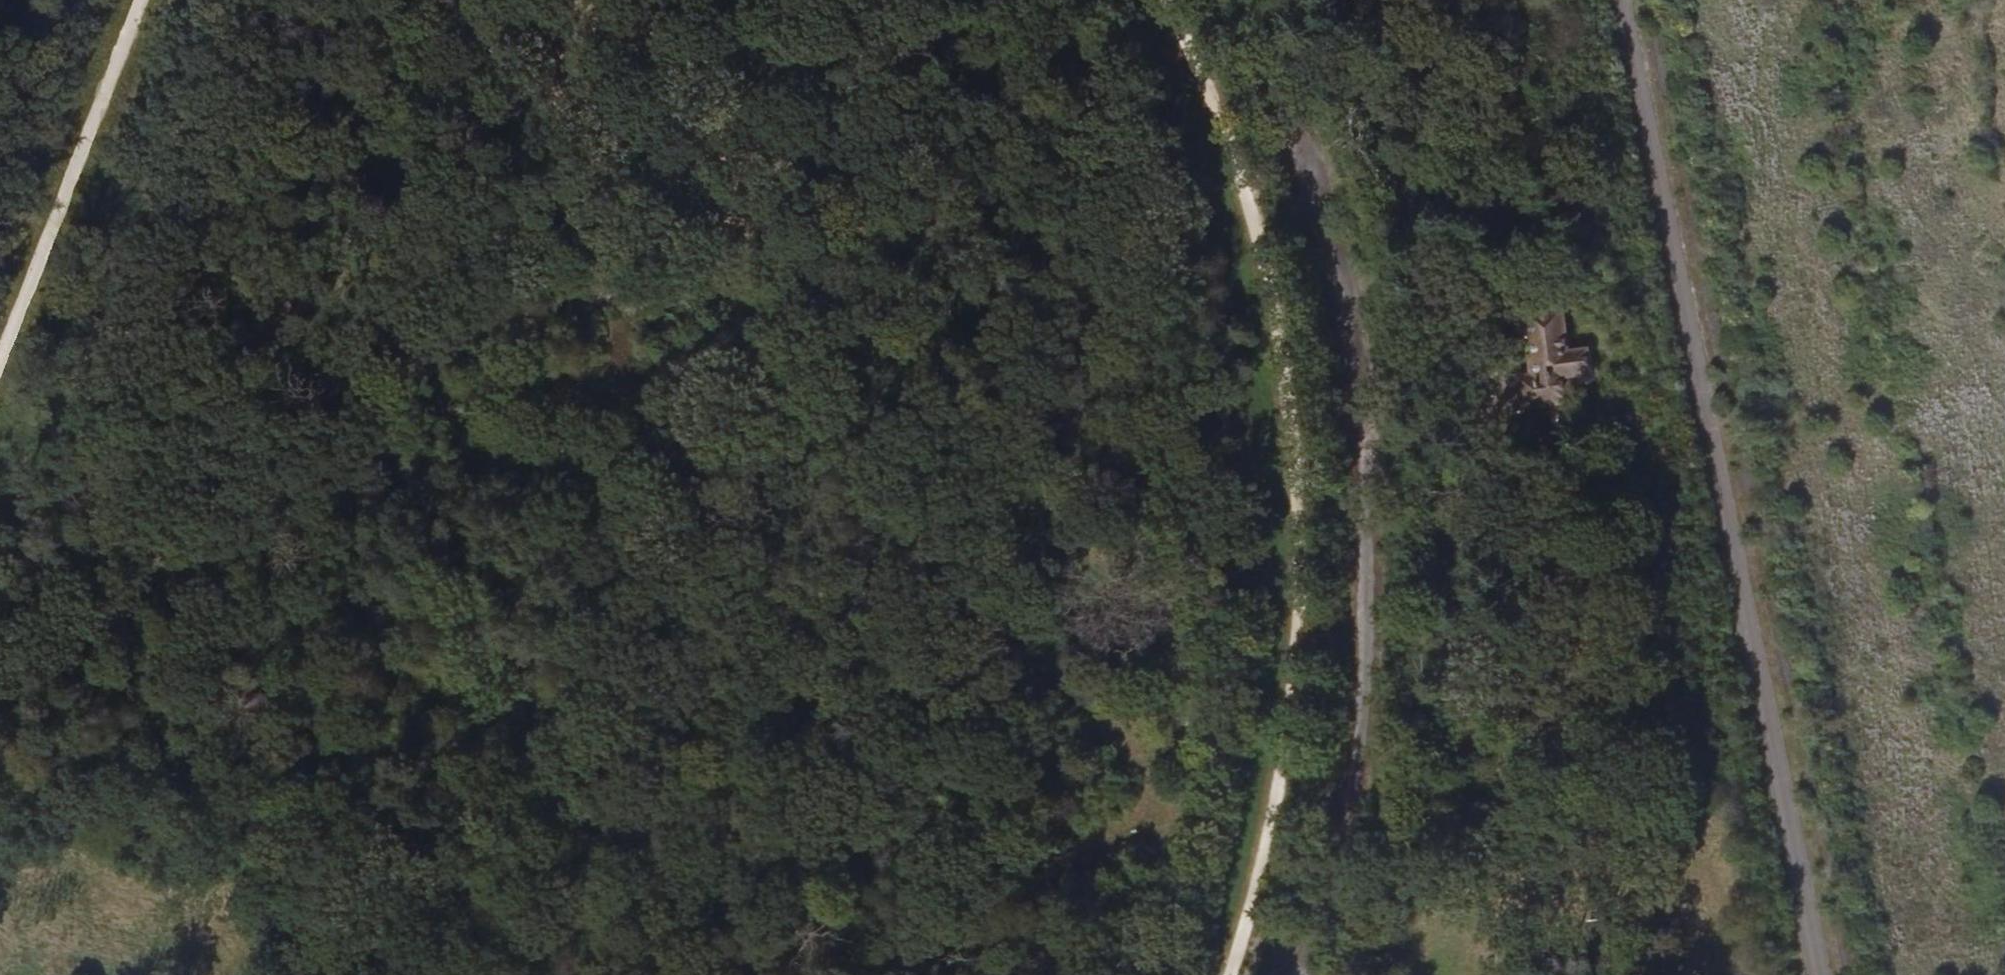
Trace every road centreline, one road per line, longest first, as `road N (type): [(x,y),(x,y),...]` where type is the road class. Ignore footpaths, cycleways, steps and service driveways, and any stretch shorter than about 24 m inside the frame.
road 1 (track): [(1260,804),(1305,828),(1338,824),(1357,808),(1367,770),(1377,526),(1348,271),(1312,151),(1273,115),(1198,120)]
road 2 (track): [(150,0),(0,348)]

